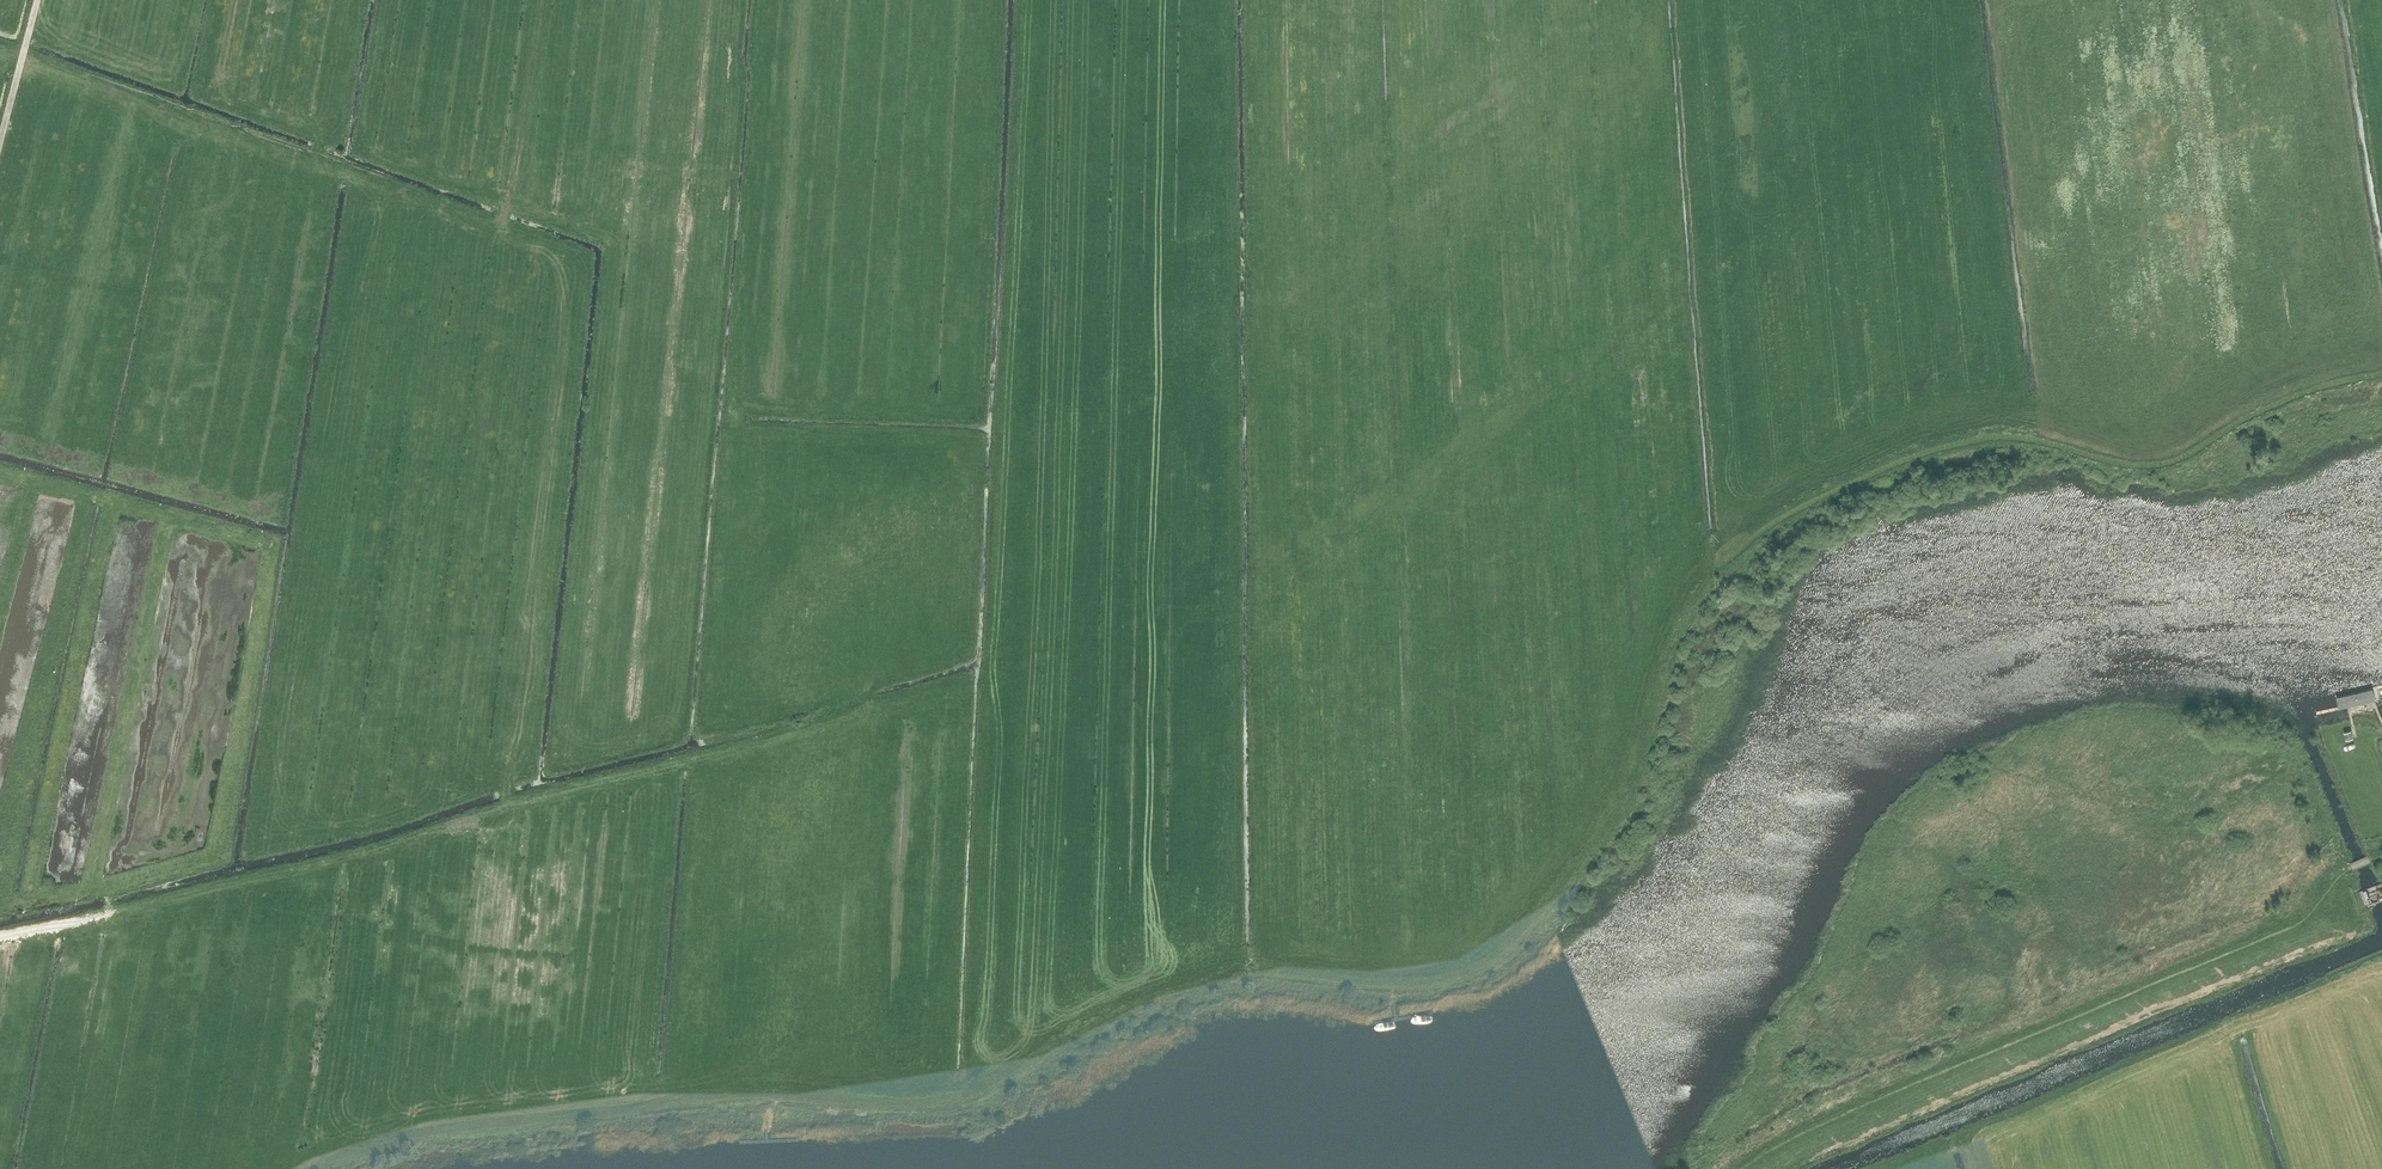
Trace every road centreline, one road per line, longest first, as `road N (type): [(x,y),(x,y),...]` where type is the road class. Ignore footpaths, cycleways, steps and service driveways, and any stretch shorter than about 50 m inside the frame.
road 1 (track): [(1743,1168),(1833,1119),(2291,927),(2344,870),(2381,855)]

